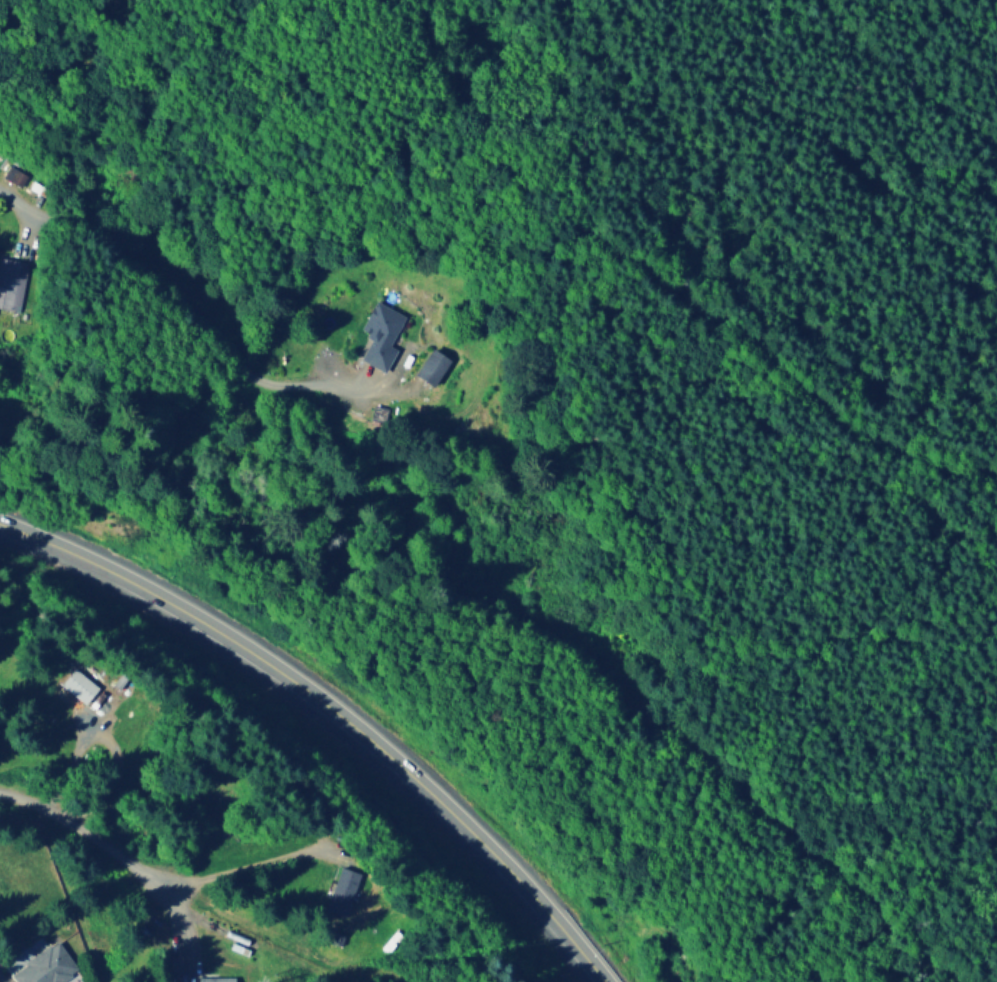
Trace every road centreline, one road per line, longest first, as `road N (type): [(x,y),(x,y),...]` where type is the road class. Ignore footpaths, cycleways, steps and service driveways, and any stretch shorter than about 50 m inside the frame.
road 1 (trunk): [(609,981),(500,852),(320,694),(116,571),(0,521)]
road 2 (track): [(594,233),(748,336),(863,439),(996,482)]
road 3 (track): [(166,880),(335,963),(369,953)]

